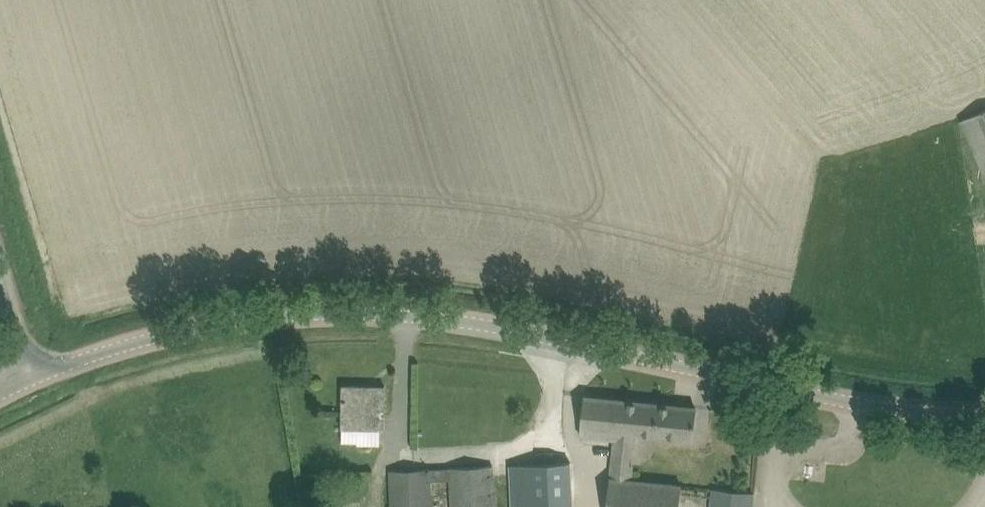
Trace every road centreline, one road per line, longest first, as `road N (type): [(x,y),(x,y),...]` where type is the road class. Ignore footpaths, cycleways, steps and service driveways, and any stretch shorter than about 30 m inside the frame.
road 1 (tertiary): [(32,375),(147,338),(254,321),(414,316),(896,410),(984,410)]

